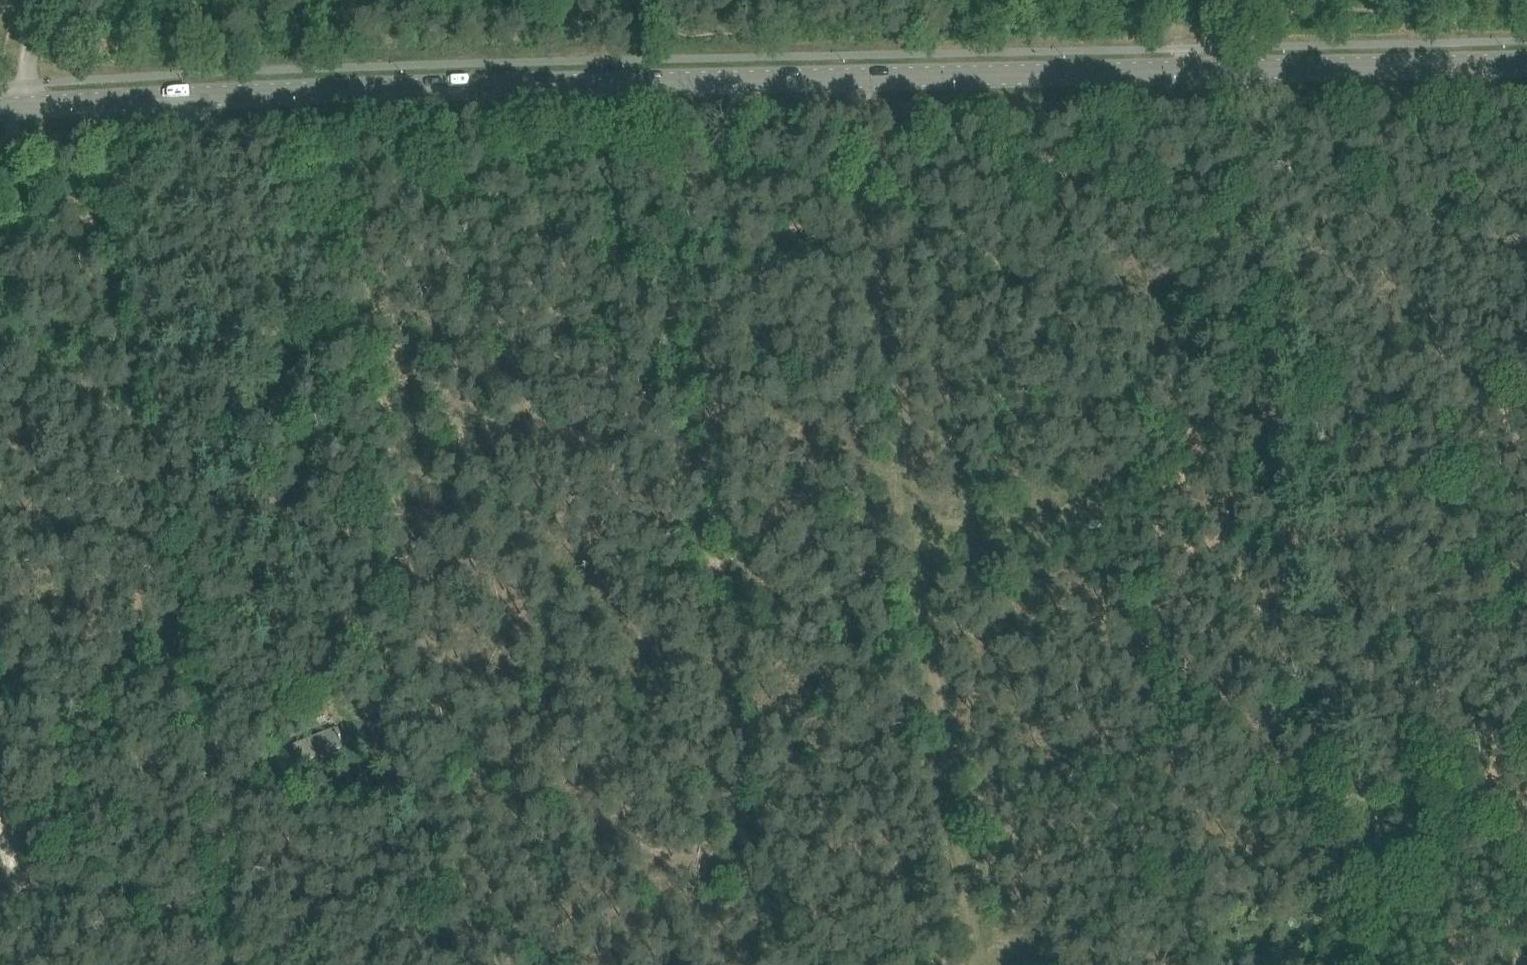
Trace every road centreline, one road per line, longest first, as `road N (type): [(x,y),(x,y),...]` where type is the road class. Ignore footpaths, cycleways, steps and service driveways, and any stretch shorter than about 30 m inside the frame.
road 1 (tertiary): [(0,107),(1526,71)]

